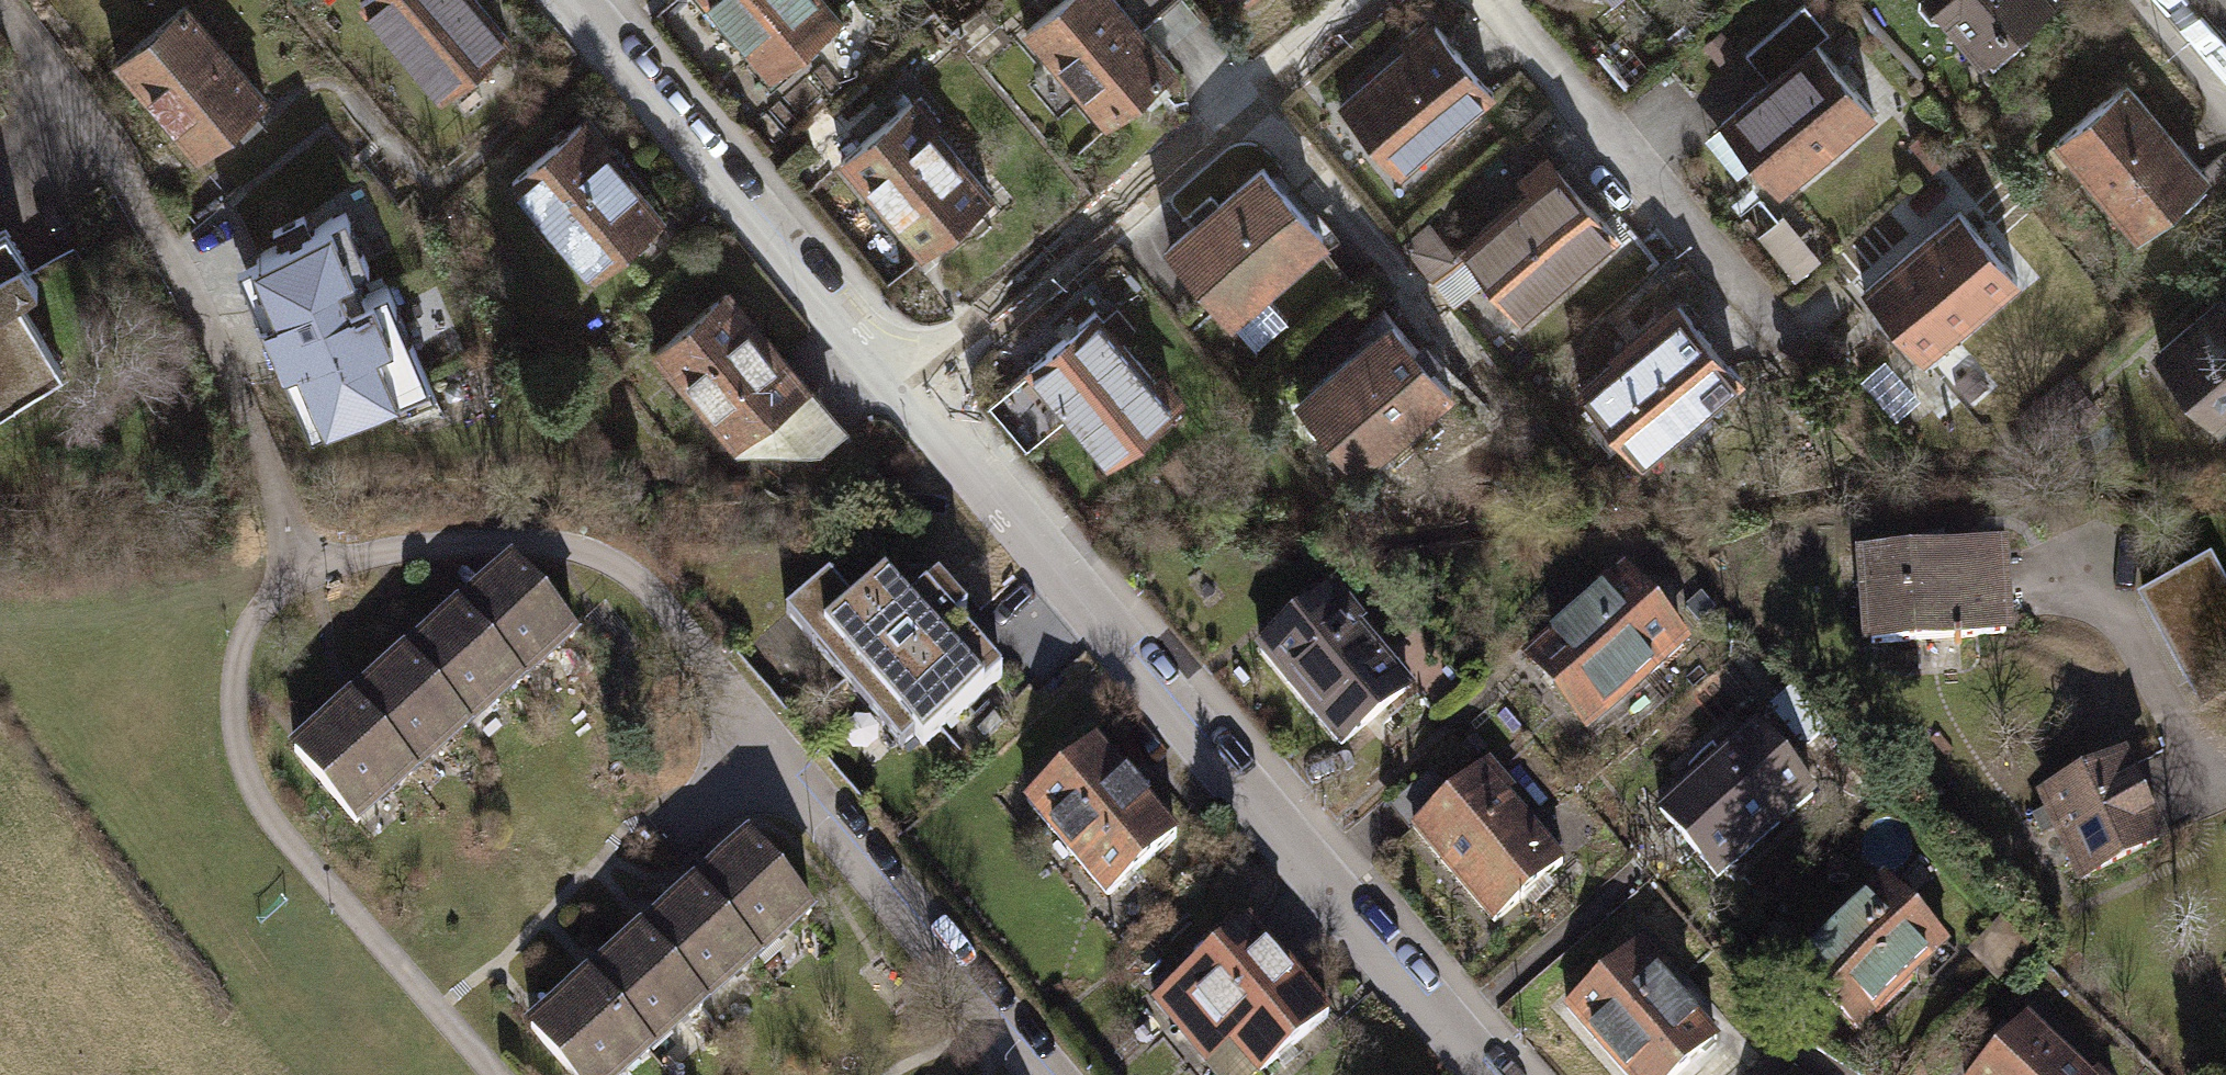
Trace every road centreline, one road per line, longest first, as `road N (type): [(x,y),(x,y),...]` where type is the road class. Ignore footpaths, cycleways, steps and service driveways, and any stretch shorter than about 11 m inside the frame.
road 1 (residential): [(1483,1074),(977,486),(903,385)]
road 2 (residential): [(1353,0),(903,385)]
road 3 (residential): [(1045,1074),(767,756),(713,666)]
road 4 (residential): [(903,385),(820,311),(556,0)]
road 5 (residential): [(1487,0),(1782,346)]

